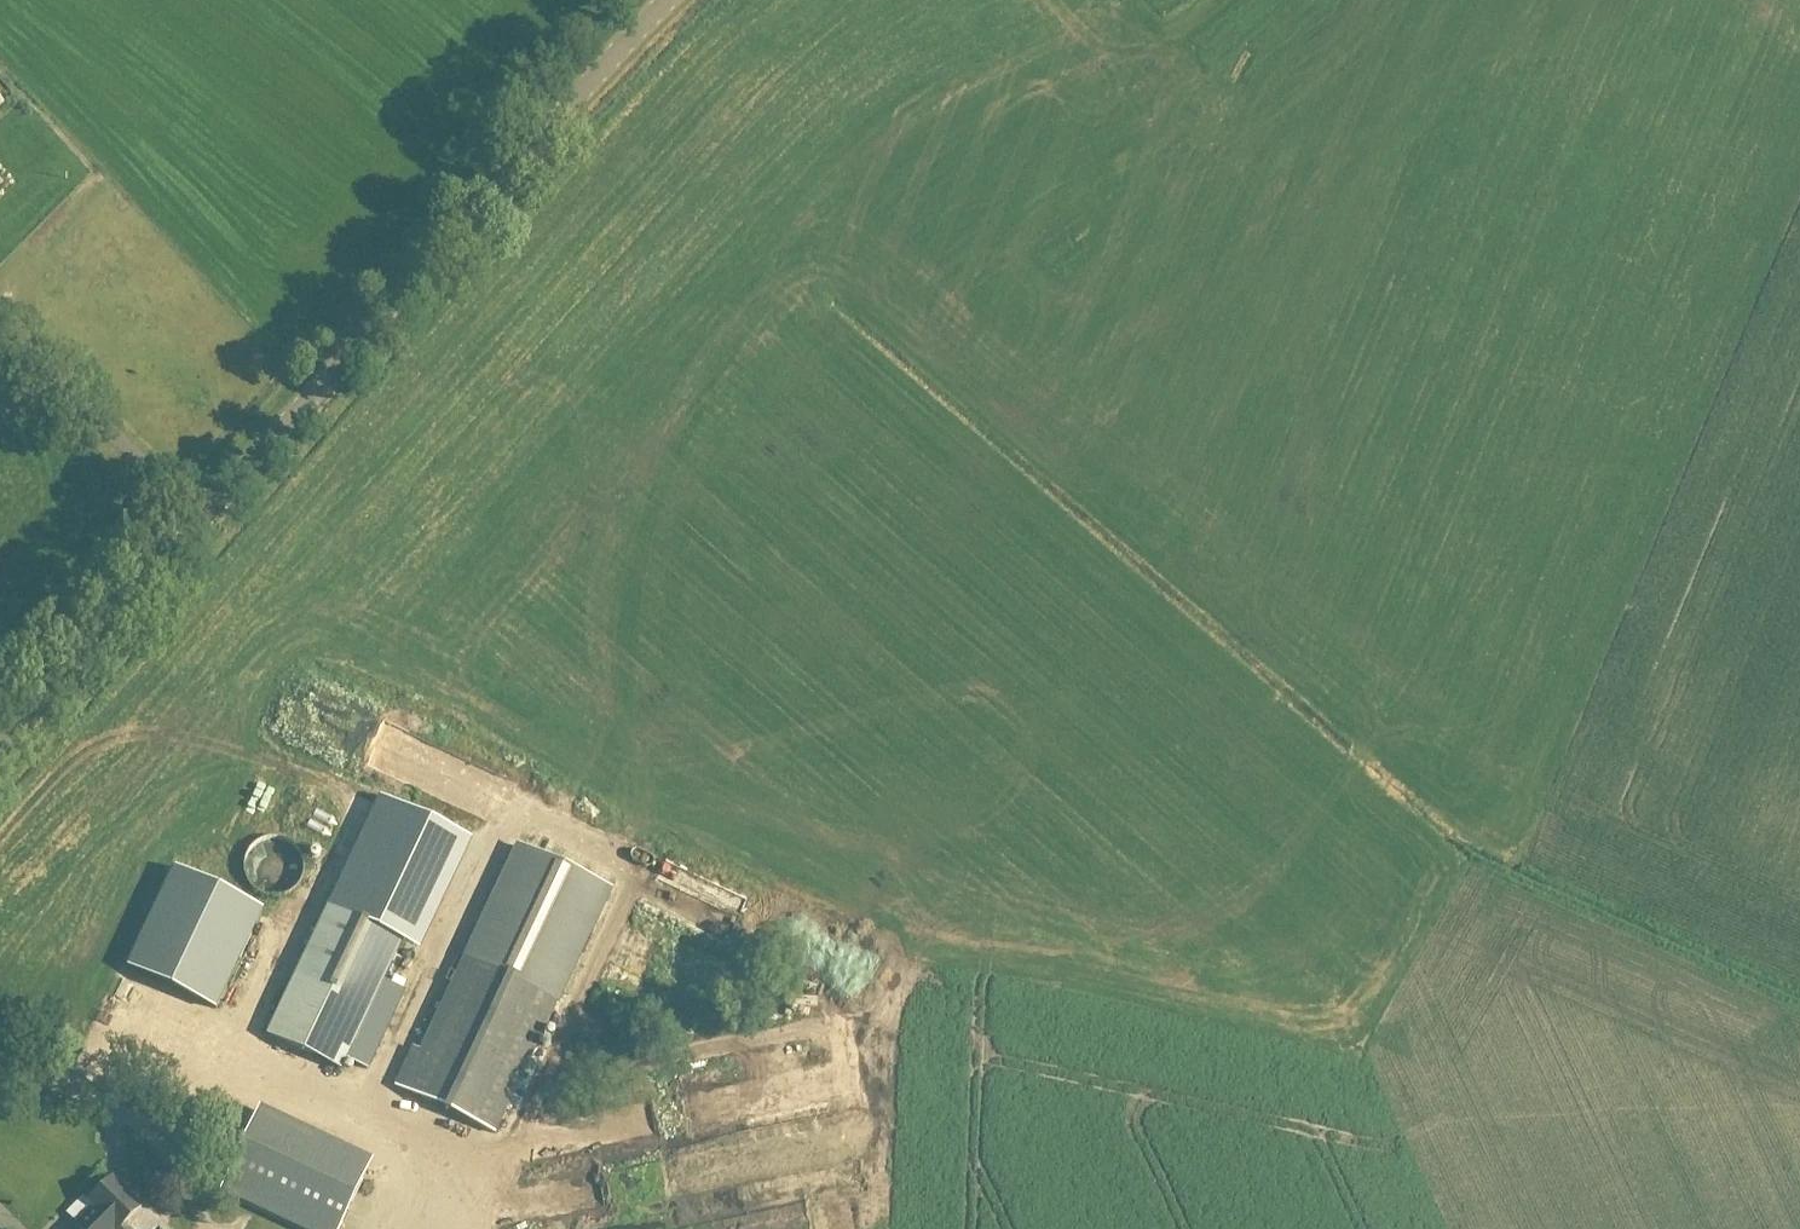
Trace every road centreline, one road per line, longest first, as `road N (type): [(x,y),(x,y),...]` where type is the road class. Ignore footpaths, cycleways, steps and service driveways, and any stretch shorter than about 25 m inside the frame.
road 1 (tertiary): [(0,755),(675,0)]
road 2 (unclassified): [(0,1067),(126,1118),(187,1174),(209,1228)]

